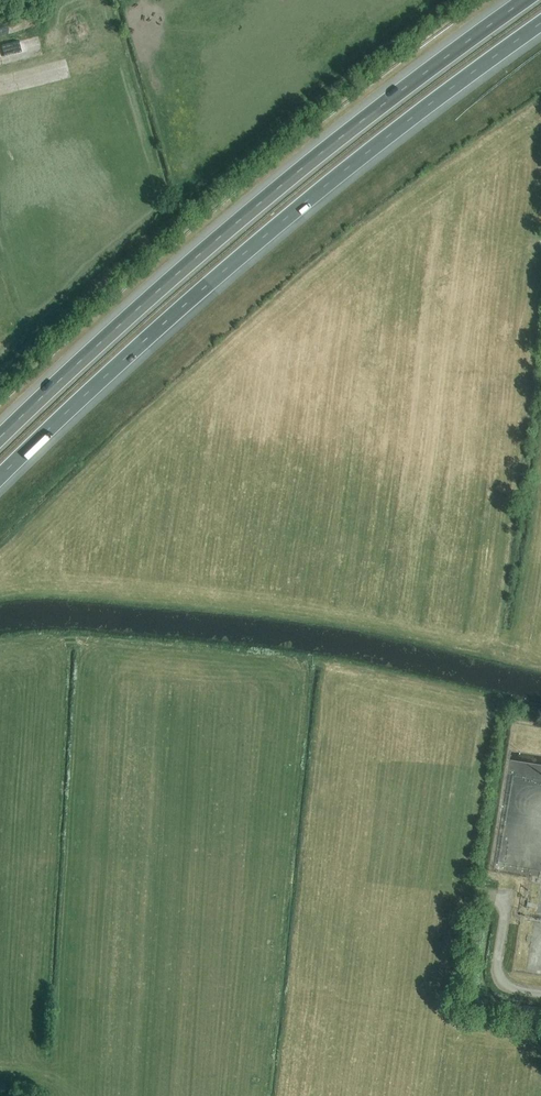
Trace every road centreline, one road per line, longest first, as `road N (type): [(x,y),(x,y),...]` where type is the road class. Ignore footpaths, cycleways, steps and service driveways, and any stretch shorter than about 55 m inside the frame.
road 1 (motorway): [(0,477),(225,269),(540,23)]
road 2 (motorway): [(525,0),(331,144),(0,438)]

